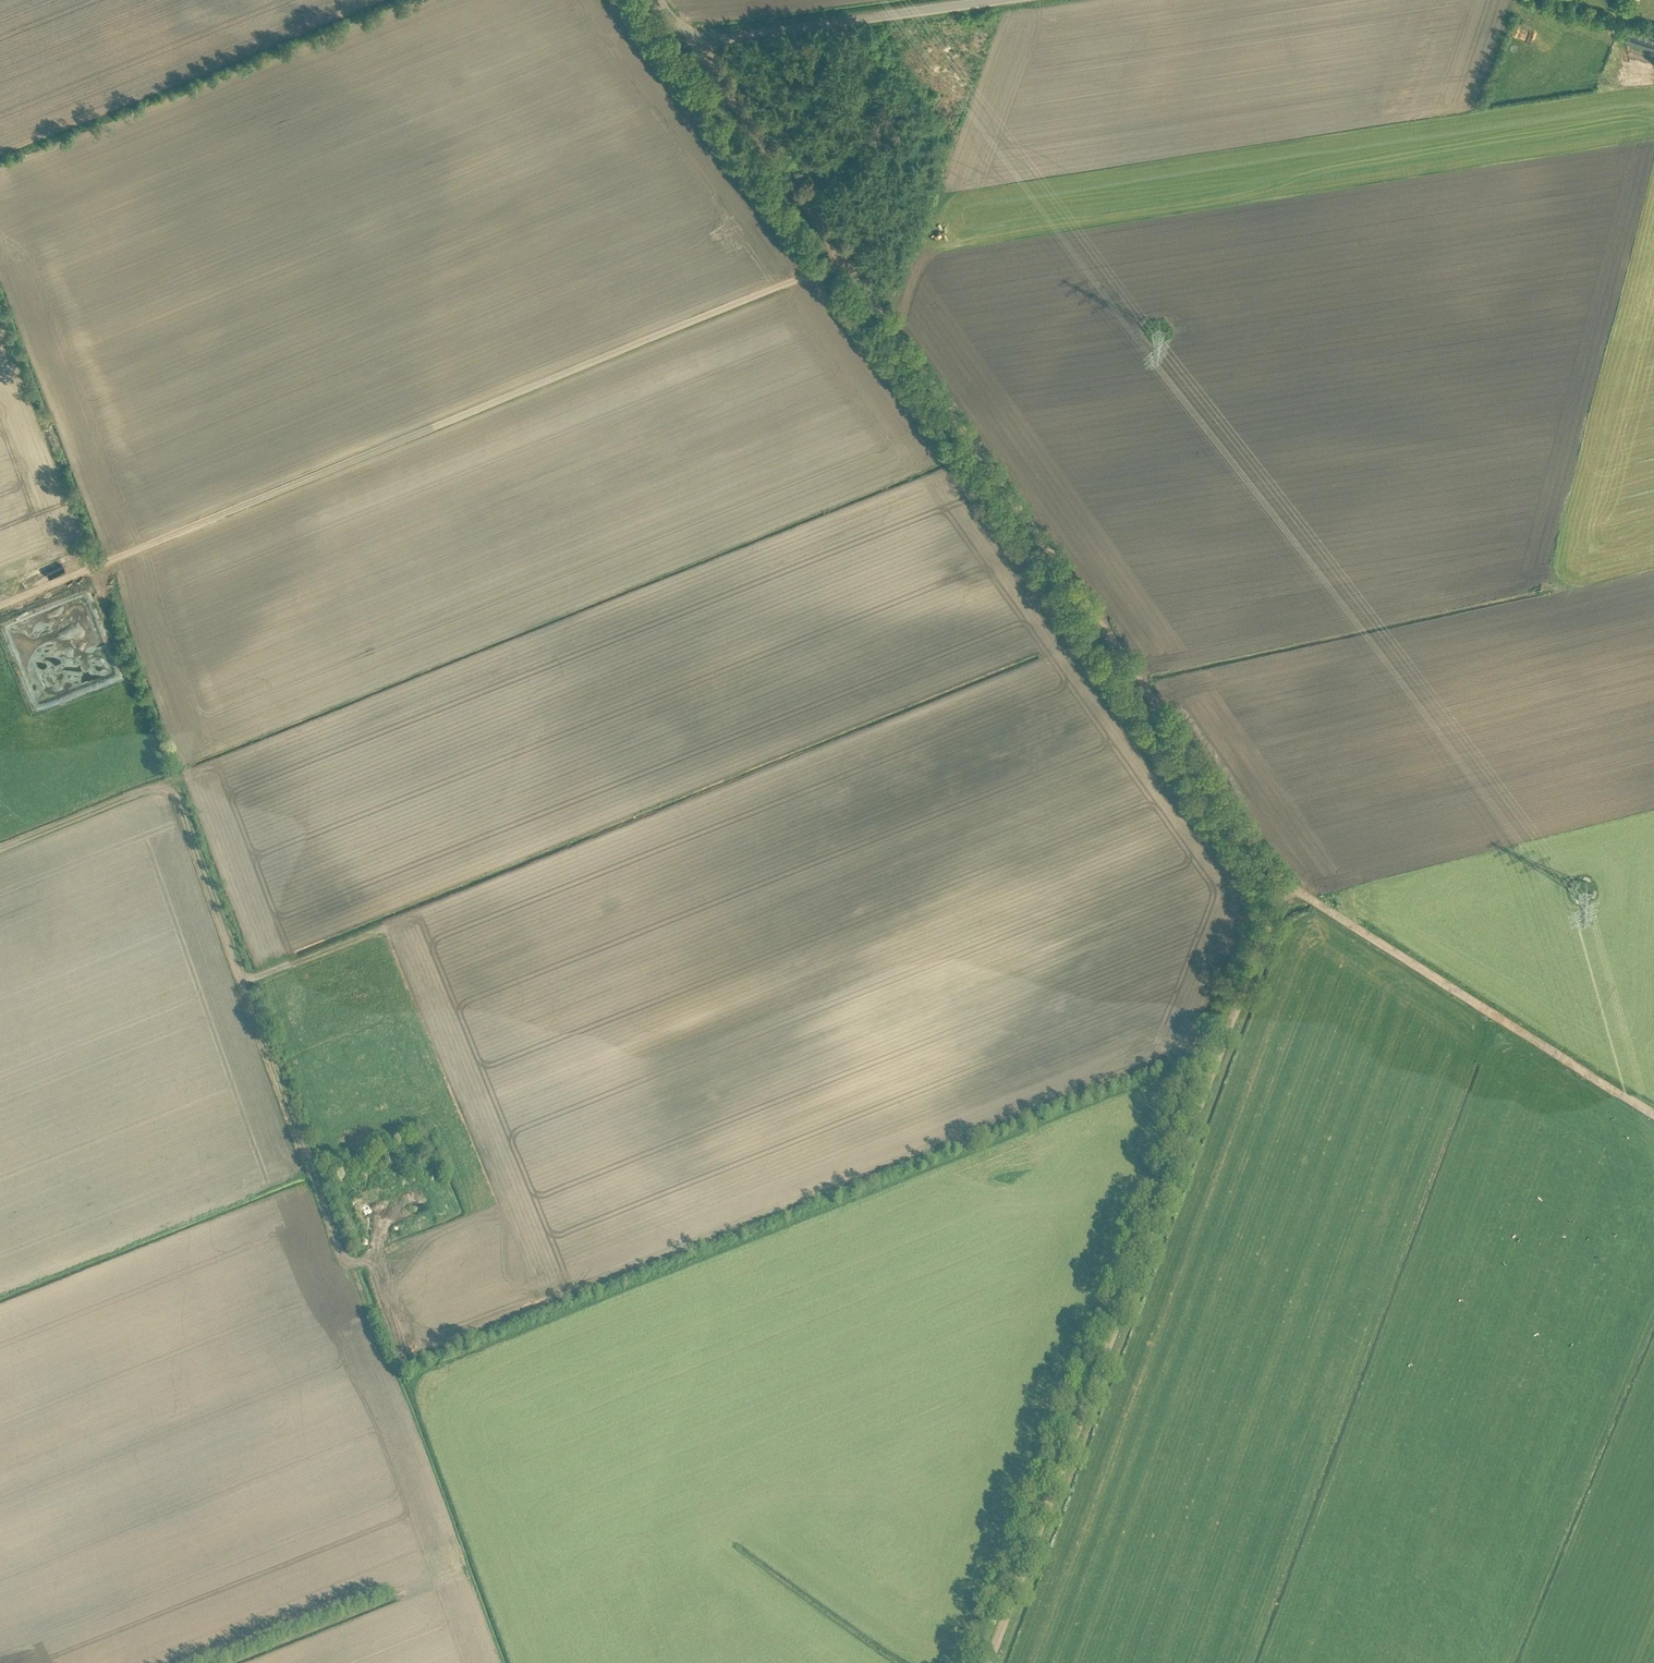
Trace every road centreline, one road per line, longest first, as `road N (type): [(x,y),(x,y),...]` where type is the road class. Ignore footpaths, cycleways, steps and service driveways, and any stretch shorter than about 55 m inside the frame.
road 1 (track): [(1284,883),(689,33)]
road 2 (track): [(988,1662),(1284,883)]
road 3 (track): [(120,556),(844,259)]
road 4 (track): [(1284,883),(1653,1116)]
road 5 (track): [(242,982),(169,782),(0,851)]
road 6 (unclassified): [(659,0),(689,33),(717,39),(992,0)]
road 7 (track): [(375,1244),(364,1262),(342,1256),(242,982)]
road 8 (track): [(242,982),(379,928)]

